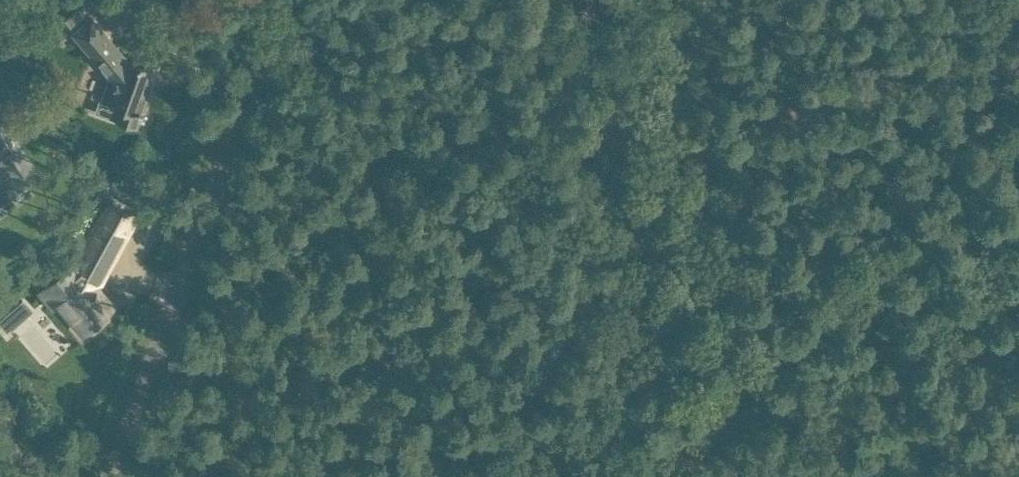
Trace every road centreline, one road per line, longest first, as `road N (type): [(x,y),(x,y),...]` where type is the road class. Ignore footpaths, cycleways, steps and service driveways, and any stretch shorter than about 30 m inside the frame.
road 1 (unclassified): [(111,476),(283,0)]

